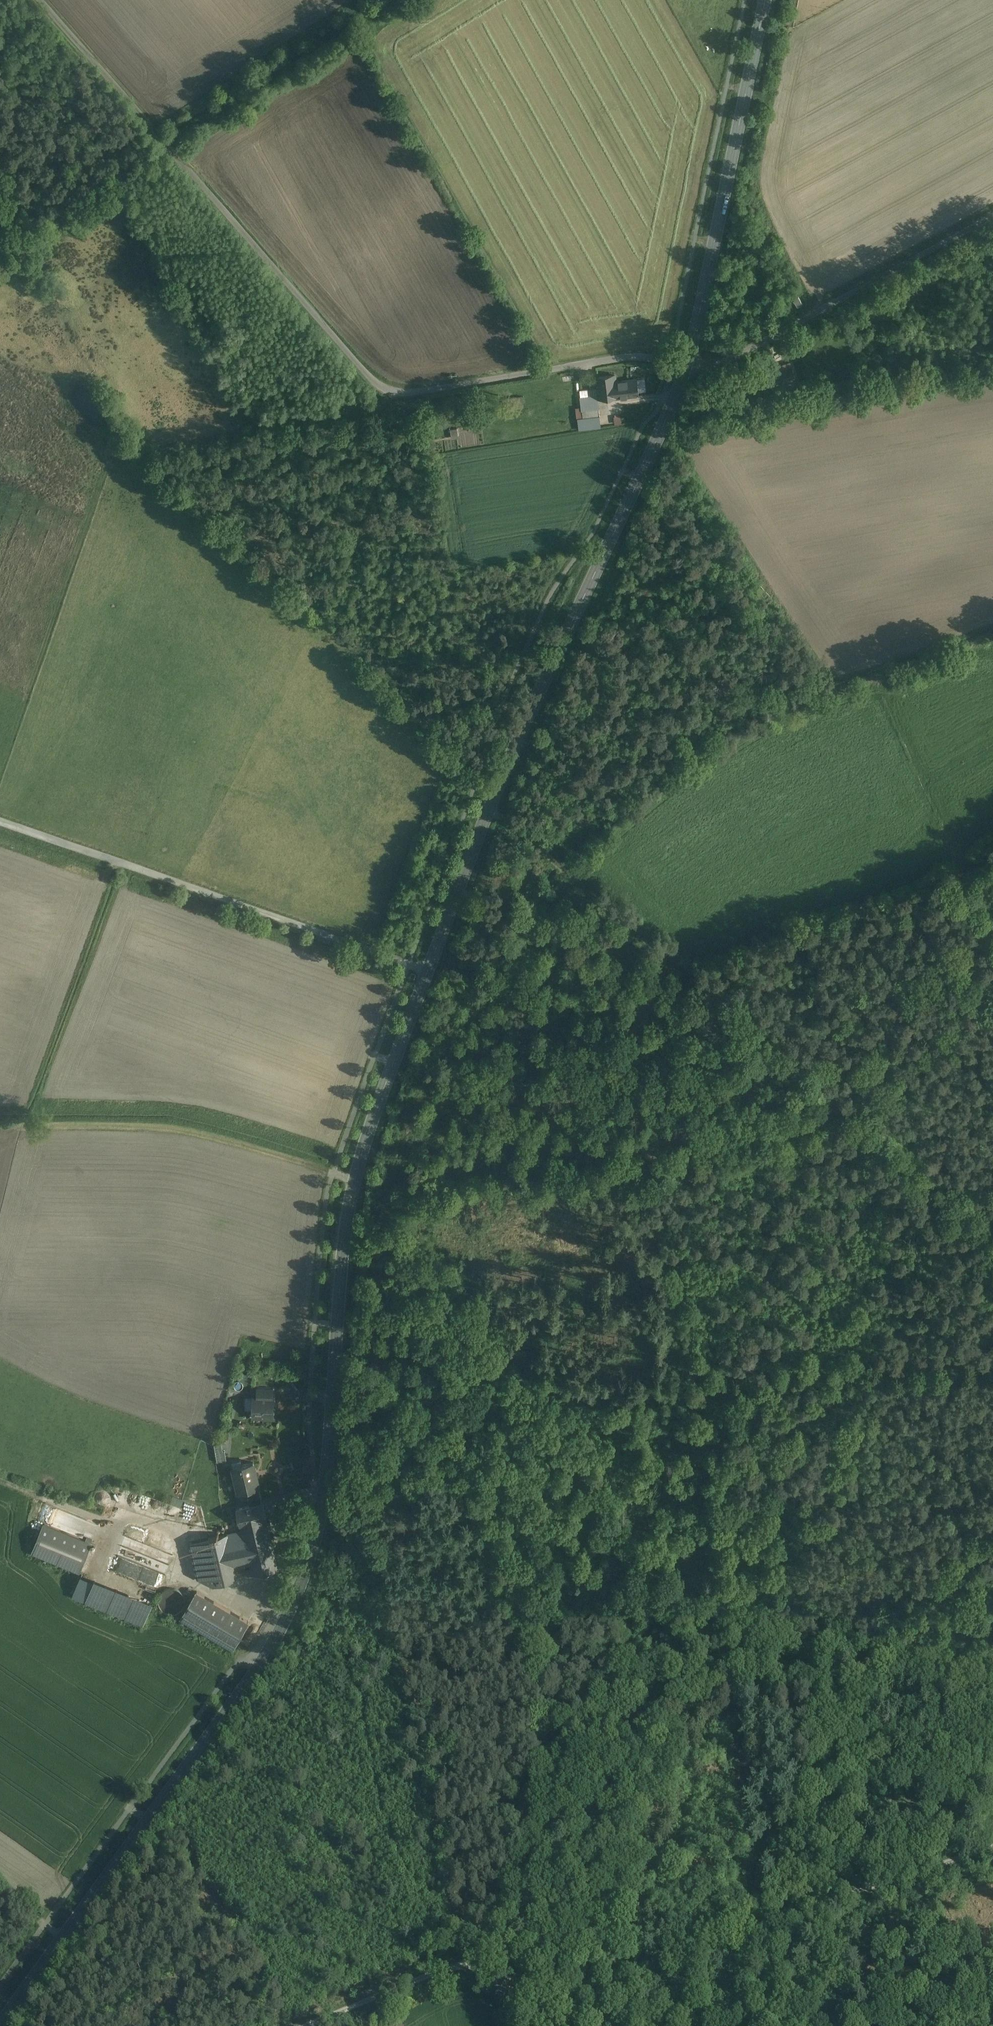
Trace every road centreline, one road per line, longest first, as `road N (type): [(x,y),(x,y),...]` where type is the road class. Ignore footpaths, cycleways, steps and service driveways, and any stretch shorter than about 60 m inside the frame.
road 1 (secondary): [(0,2023),(261,1661),(298,1591),(323,1510),(353,1197)]
road 2 (track): [(566,1712),(537,1692),(451,1420),(992,1355)]
road 3 (track): [(567,872),(481,983),(413,1112),(387,1189),(625,1173),(816,1128),(841,1108)]
road 4 (unclassified): [(687,365),(621,358),(426,391),(386,389),(39,0)]
road 5 (track): [(491,1973),(507,1938),(566,1712),(832,1652),(912,1604),(992,1524)]
road 6 (secondary): [(687,365),(506,771),(427,971)]
road 7 (track): [(992,1237),(489,812)]
road 8 (unclassified): [(427,971),(0,821)]
road 9 (track): [(457,1968),(390,1828),(373,1732),(347,1659),(291,1606)]
road 10 (secondary): [(765,0),(687,365)]
road 11 (unclassified): [(992,220),(741,357),(687,365)]
road 12 (track): [(992,852),(930,897),(882,907),(697,985)]
road 13 (track): [(992,1648),(961,1656),(924,1694),(867,1889)]
road 14 (track): [(166,144),(390,0)]
road 15 (track): [(763,1923),(721,1677)]
road 16 (secondary): [(427,971),(353,1197)]
road 17 (track): [(834,1900),(879,2025)]

